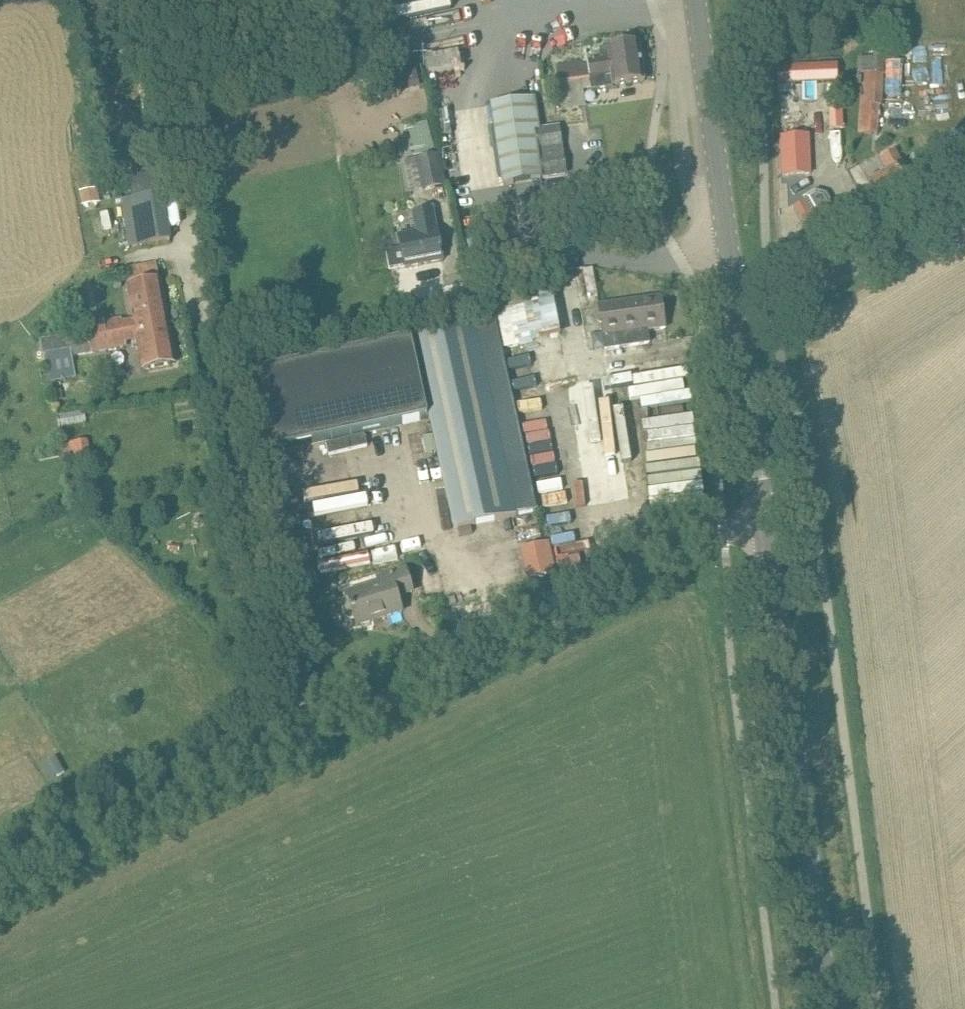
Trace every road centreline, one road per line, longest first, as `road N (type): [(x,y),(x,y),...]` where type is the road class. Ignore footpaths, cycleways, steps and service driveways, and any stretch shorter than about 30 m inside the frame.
road 1 (unclassified): [(313,739),(207,351),(173,138)]
road 2 (unclassified): [(313,739),(723,532),(765,518)]
road 3 (tertiary): [(828,1008),(765,518)]
road 4 (unclassified): [(0,894),(313,739)]
road 5 (tertiary): [(740,331),(698,0)]
road 6 (unclassified): [(740,331),(964,200)]
road 7 (tertiary): [(765,518),(740,331)]

